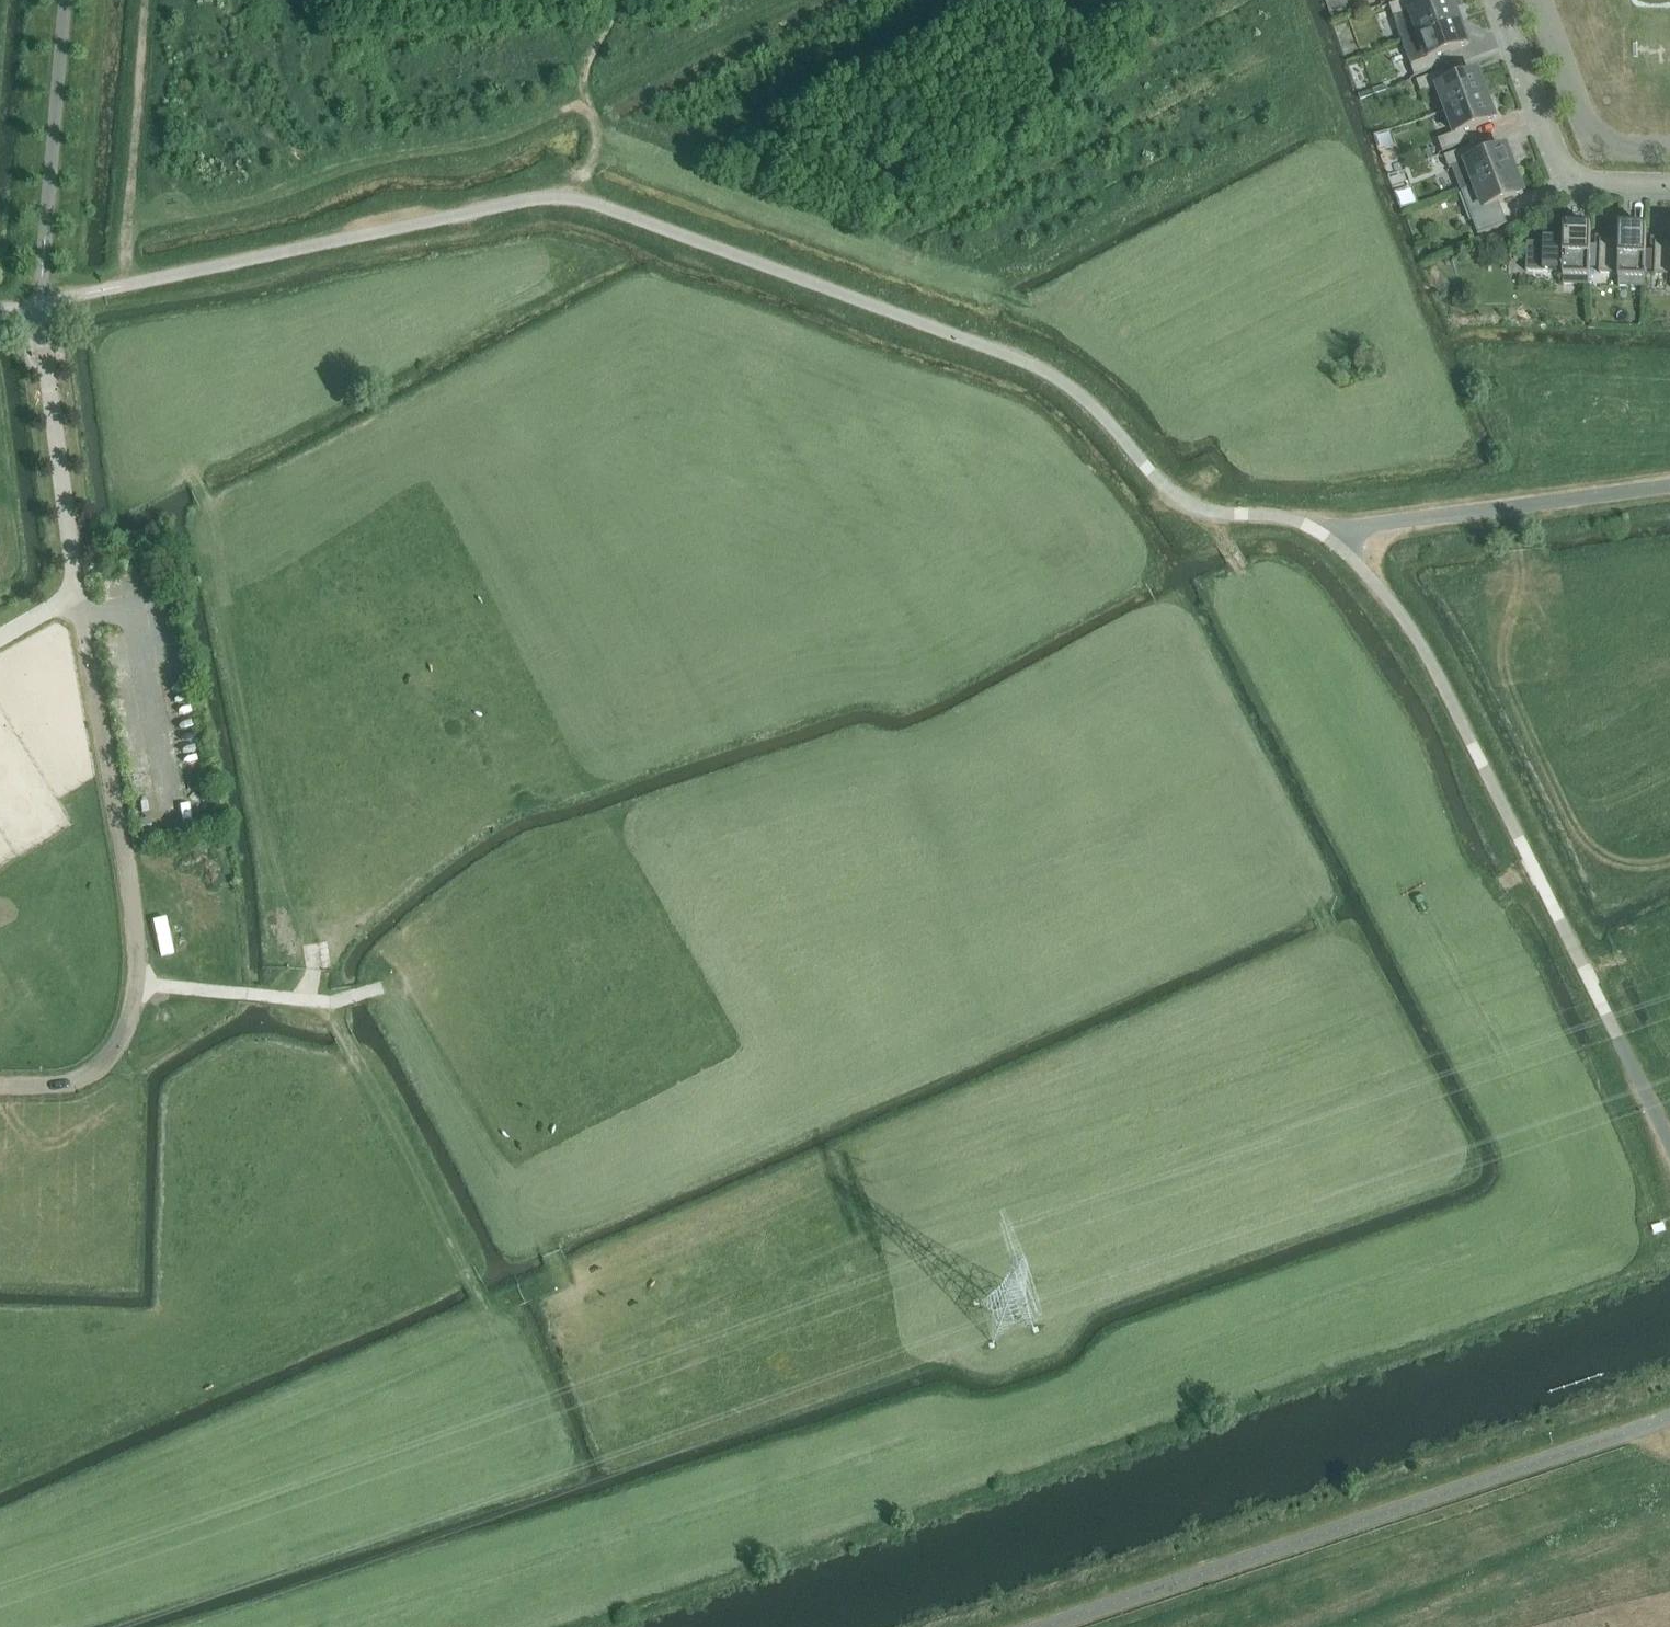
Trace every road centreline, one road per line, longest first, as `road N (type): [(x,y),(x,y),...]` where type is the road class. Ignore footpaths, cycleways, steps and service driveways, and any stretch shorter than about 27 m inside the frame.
road 1 (unclassified): [(1669,486),(1379,524),(1336,544),(1297,521),(1216,512),(1174,494),(1096,408),(1030,364),(570,198),(538,198),(0,312)]
road 2 (residential): [(1501,0),(1567,179),(1669,182)]
road 3 (tertiary): [(1669,149),(1594,147),(1539,0)]

